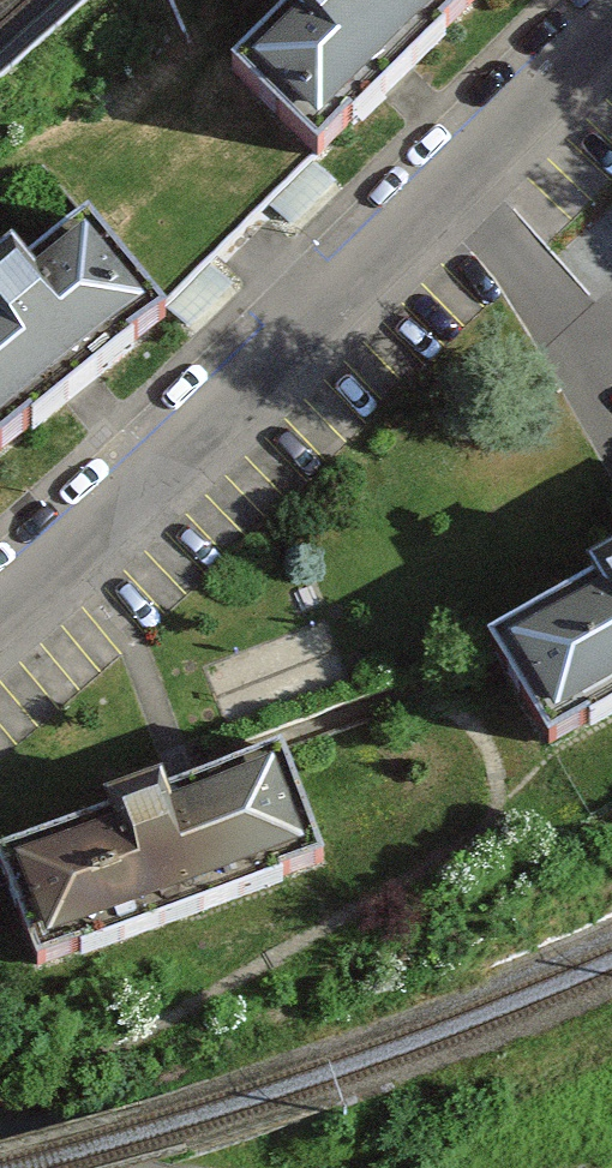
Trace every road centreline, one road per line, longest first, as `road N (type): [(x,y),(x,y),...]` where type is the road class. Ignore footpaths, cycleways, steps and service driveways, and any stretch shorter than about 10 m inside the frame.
road 1 (residential): [(0,616),(445,183)]
road 2 (residential): [(445,183),(594,350),(611,334)]
road 3 (residential): [(445,183),(611,1)]

